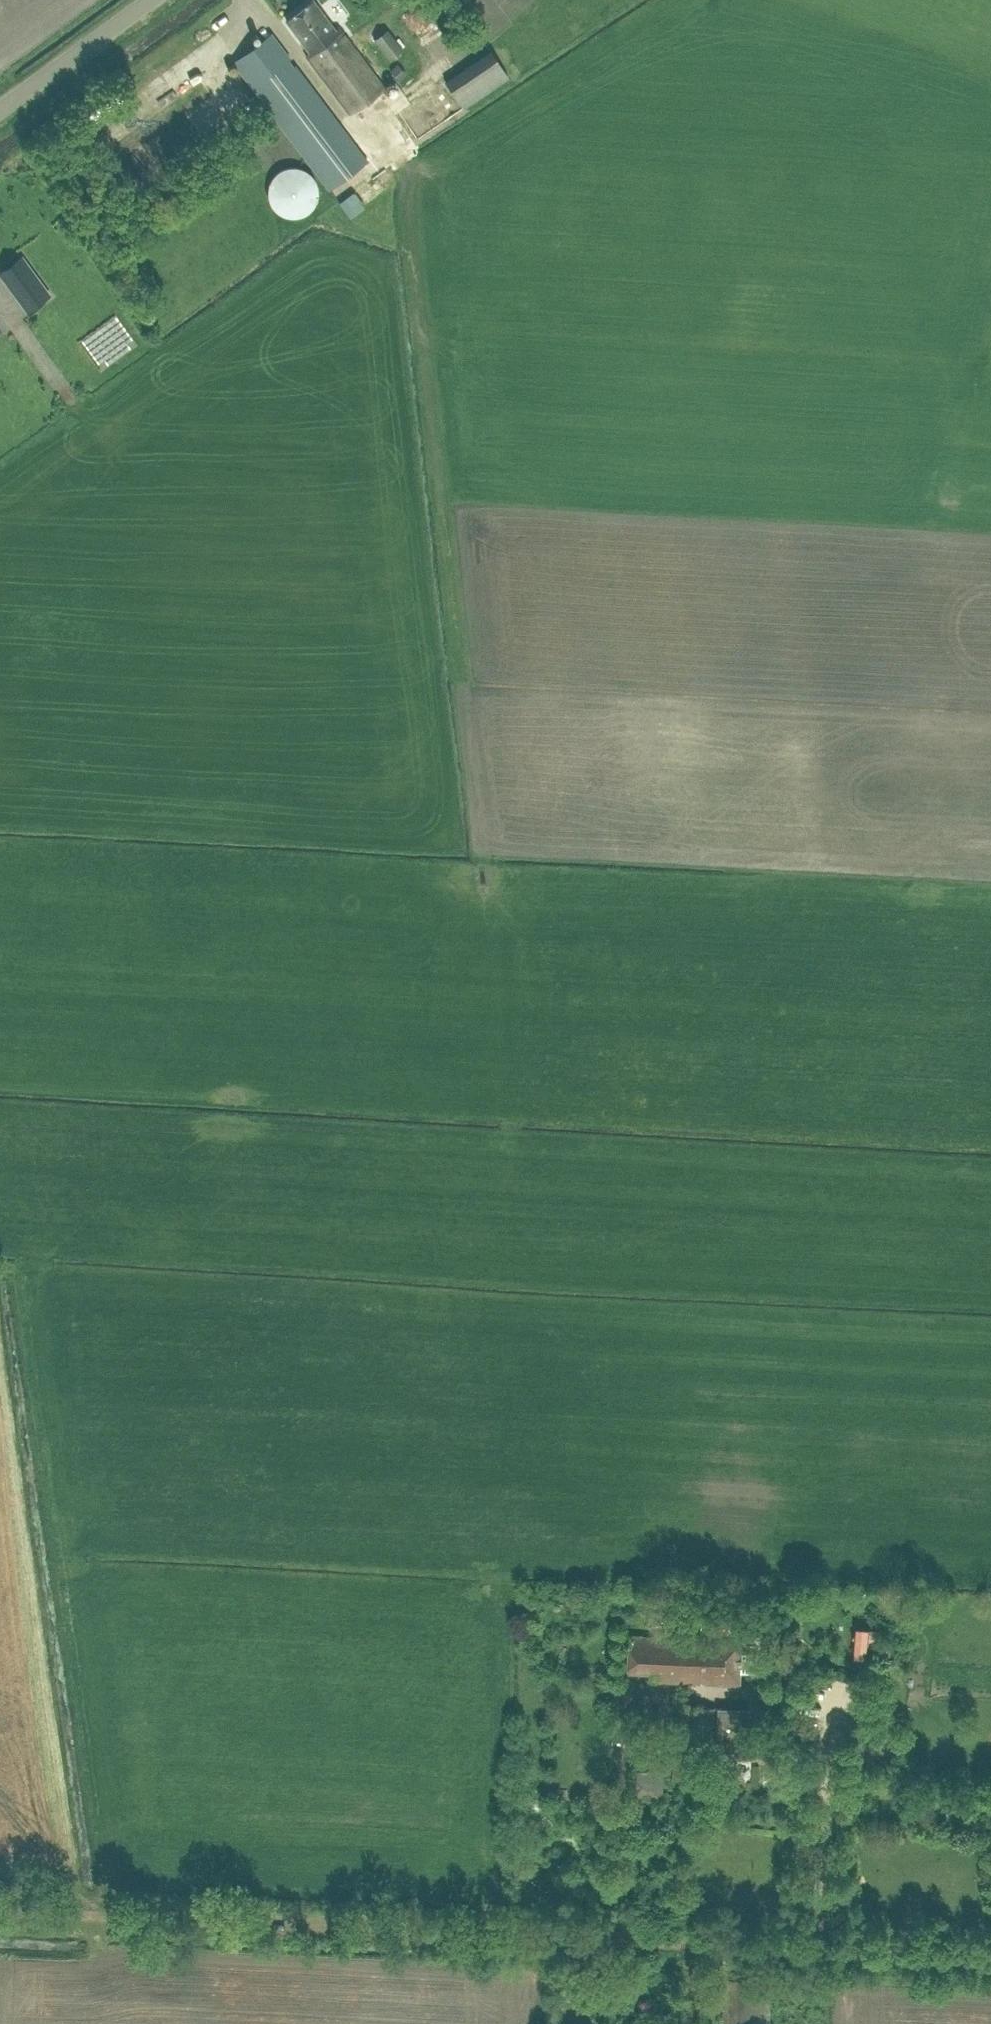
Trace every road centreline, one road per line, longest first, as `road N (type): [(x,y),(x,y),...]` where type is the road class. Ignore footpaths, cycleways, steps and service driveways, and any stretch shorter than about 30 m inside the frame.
road 1 (track): [(0,1912),(631,1937)]
road 2 (unclassified): [(990,1956),(631,1937)]
road 3 (unclassified): [(0,106),(146,0)]

